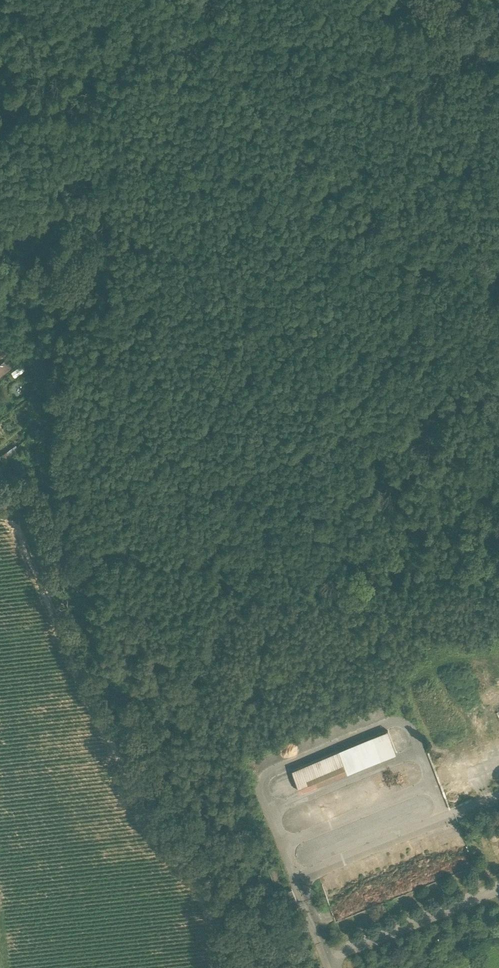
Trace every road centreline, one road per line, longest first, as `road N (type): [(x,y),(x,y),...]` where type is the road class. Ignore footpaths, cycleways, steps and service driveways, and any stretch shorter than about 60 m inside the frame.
road 1 (track): [(0,521),(17,523),(171,859),(206,896),(218,967)]

